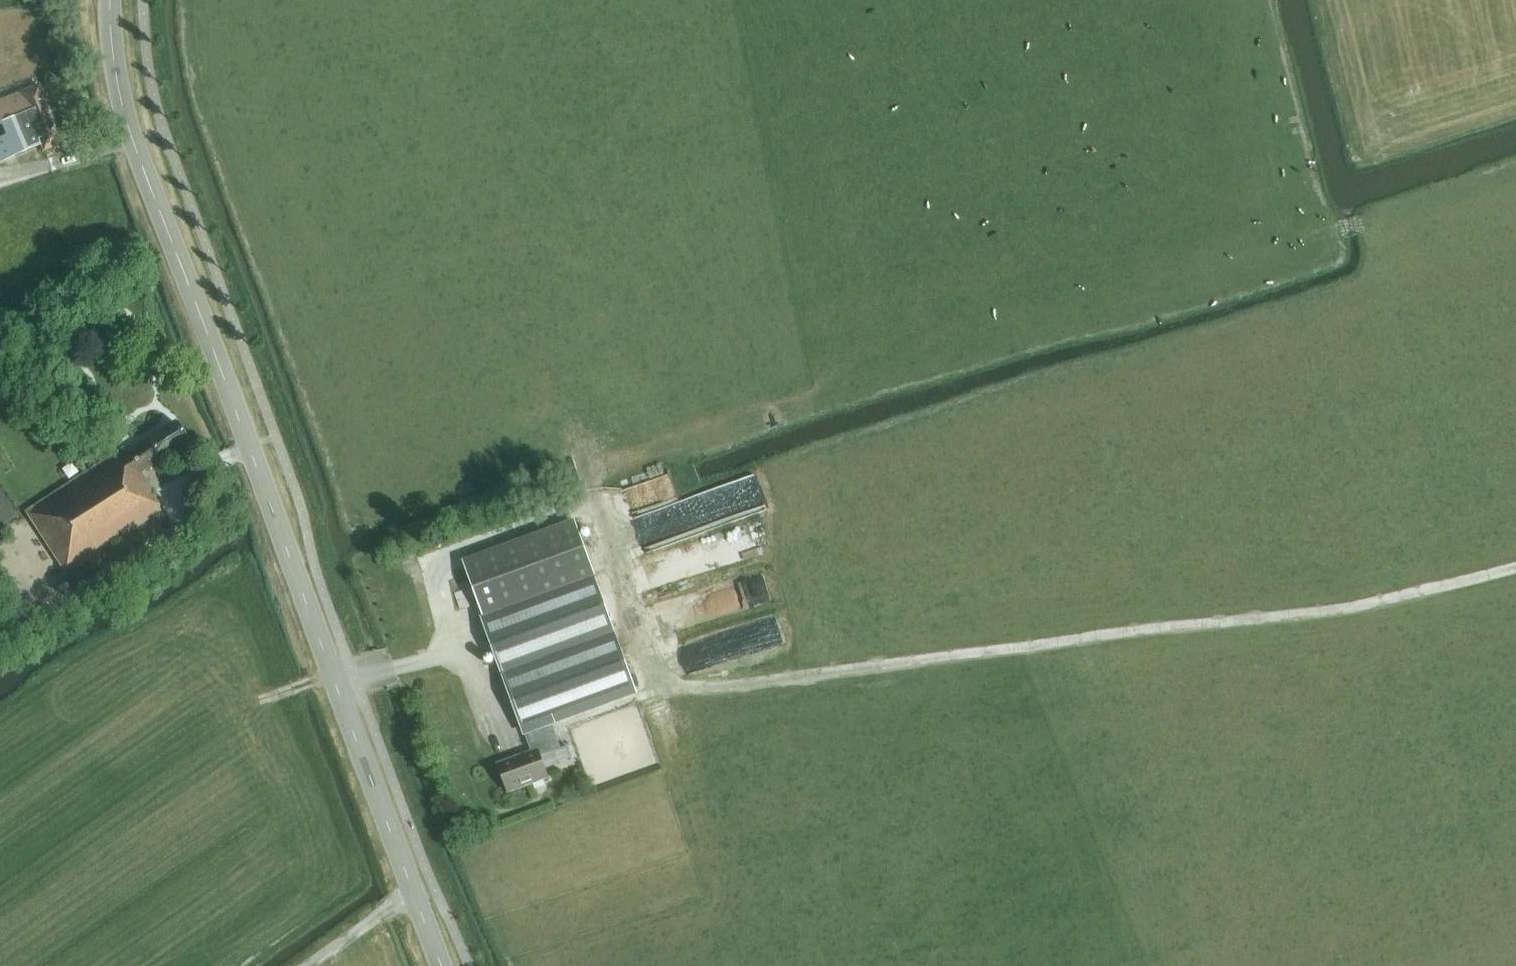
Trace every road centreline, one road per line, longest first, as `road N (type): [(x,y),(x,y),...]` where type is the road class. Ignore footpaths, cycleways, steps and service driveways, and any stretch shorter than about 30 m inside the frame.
road 1 (secondary): [(441,965),(131,137),(110,0)]
road 2 (track): [(654,692),(1328,611),(1515,567)]

